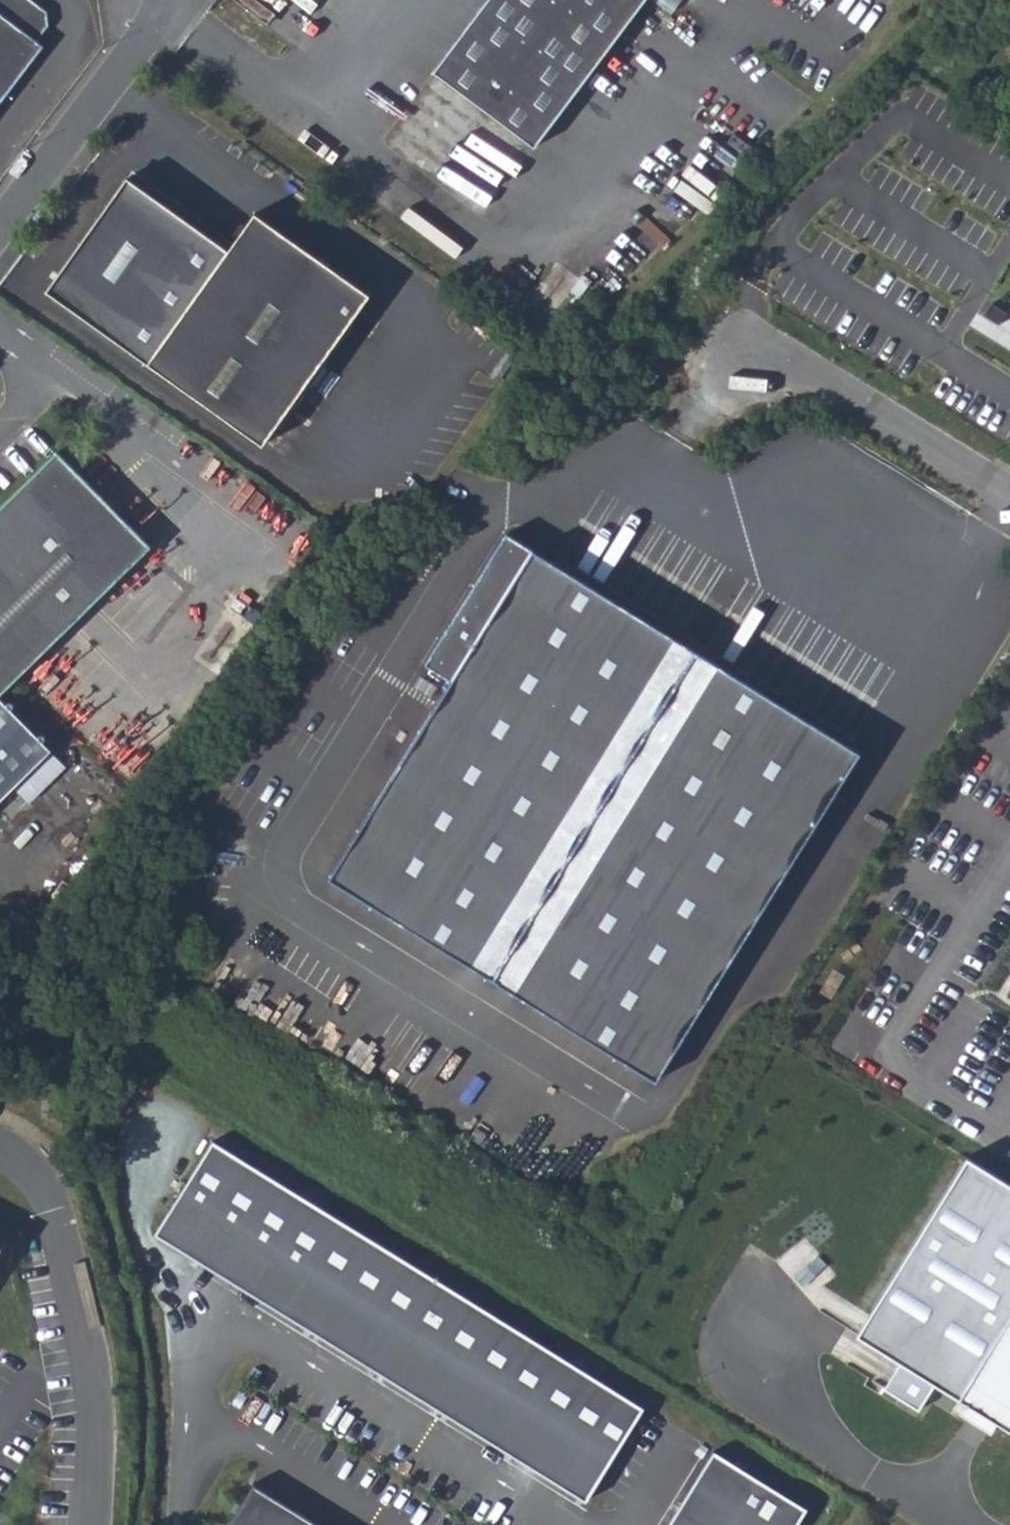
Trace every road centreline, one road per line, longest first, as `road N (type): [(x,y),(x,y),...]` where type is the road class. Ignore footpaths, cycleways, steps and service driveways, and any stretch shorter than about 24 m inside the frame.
road 1 (unclassified): [(1009,495),(756,343)]
road 2 (residential): [(161,0),(128,61),(0,225)]

